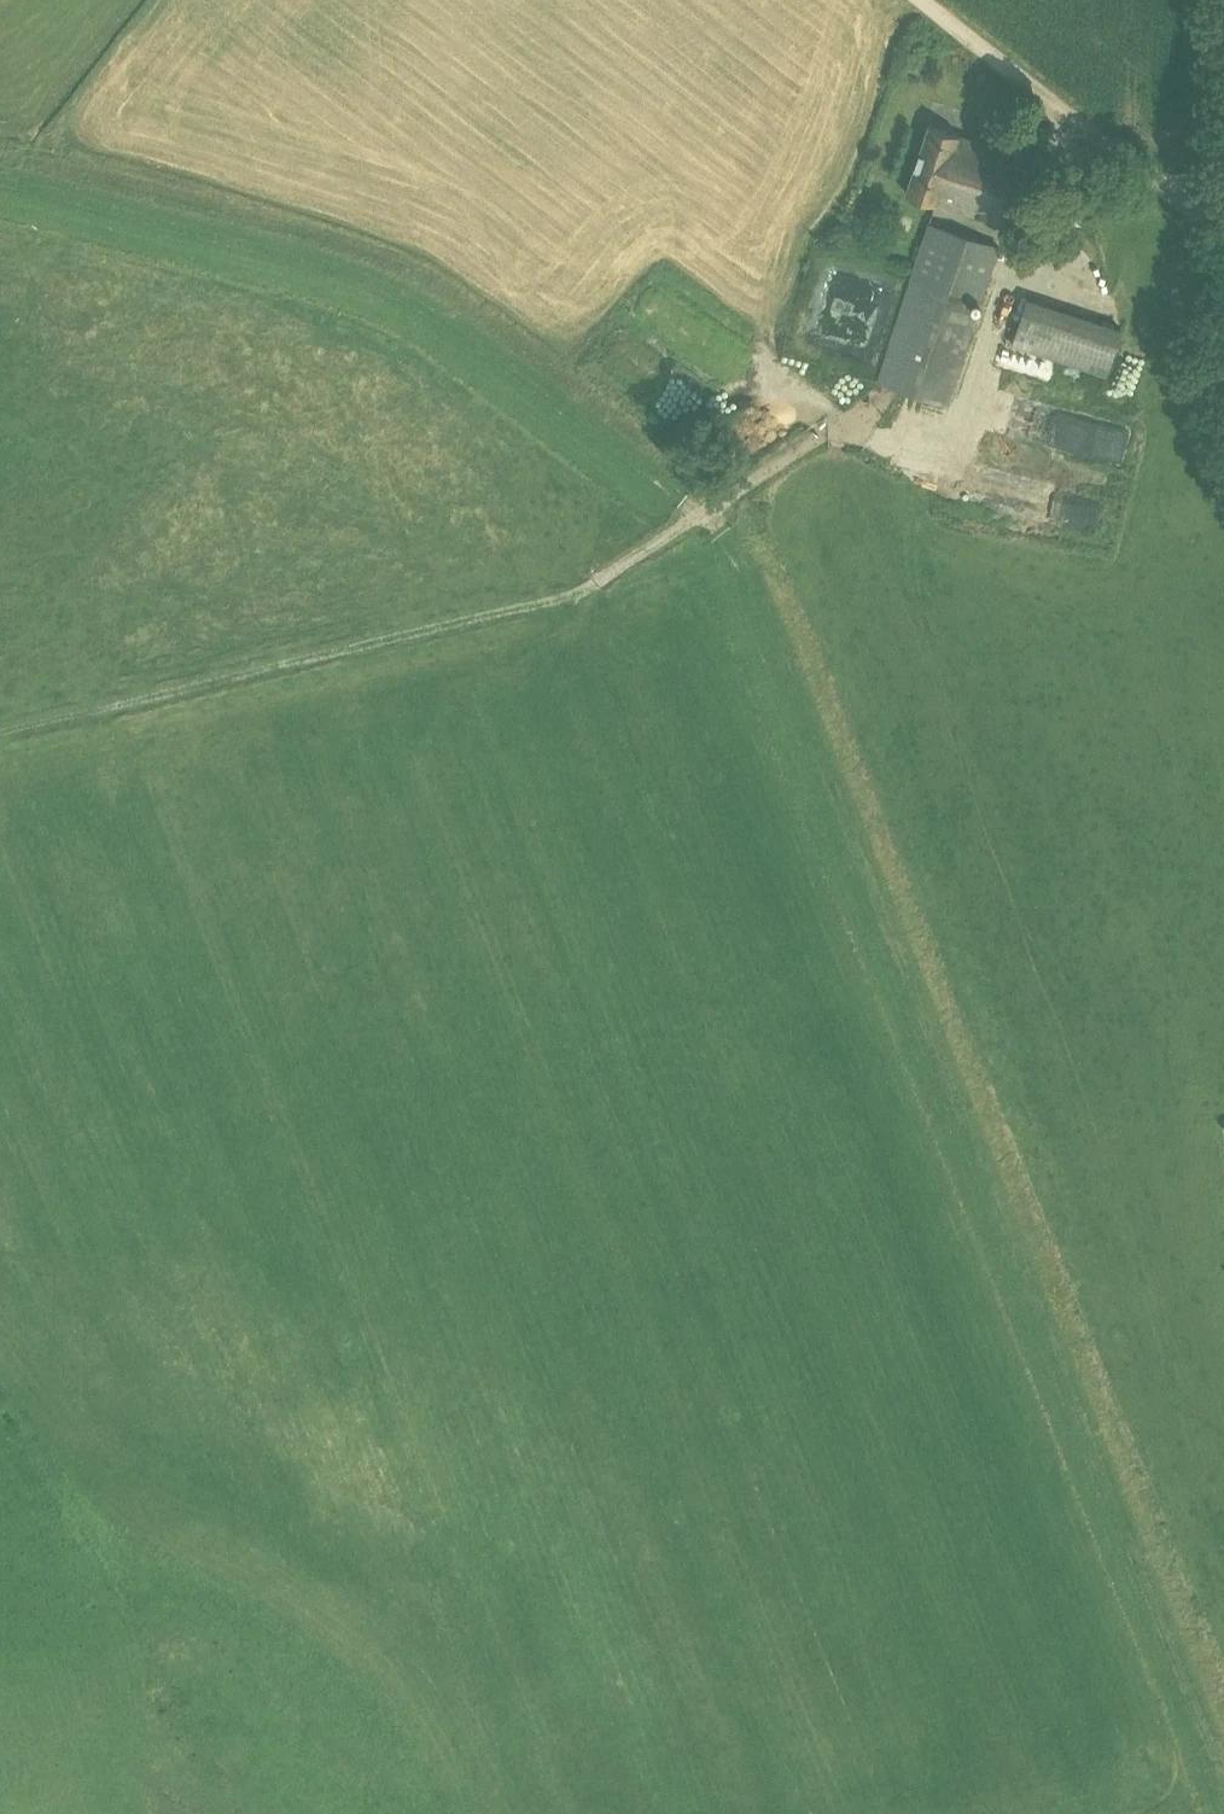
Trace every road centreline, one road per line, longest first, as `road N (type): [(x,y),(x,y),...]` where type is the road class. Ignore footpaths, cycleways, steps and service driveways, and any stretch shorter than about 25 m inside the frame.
road 1 (unclassified): [(1218,218),(1217,0)]
road 2 (residential): [(1065,114),(1190,208),(1218,218)]
road 3 (track): [(919,0),(1065,114)]
road 4 (unclassified): [(1223,361),(1218,218)]

